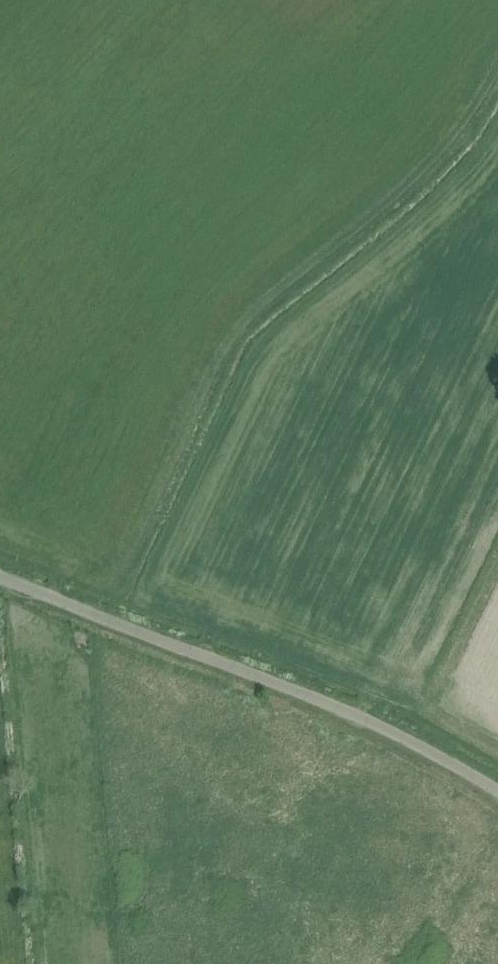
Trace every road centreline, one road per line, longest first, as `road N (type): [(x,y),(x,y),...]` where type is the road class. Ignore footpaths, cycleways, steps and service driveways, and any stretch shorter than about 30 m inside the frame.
road 1 (unclassified): [(497,790),(421,745),(209,653),(0,578)]

